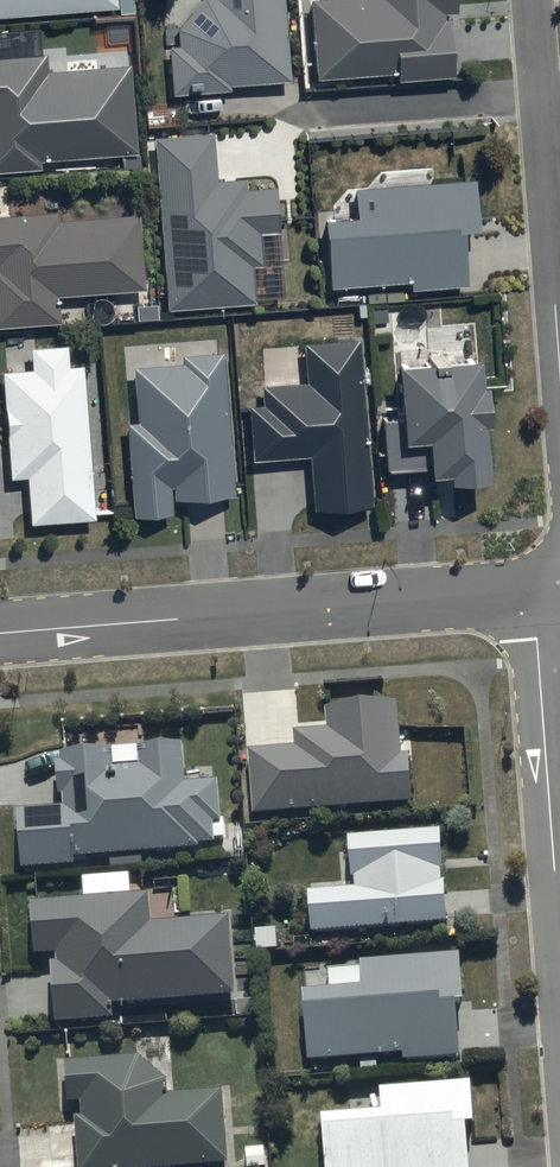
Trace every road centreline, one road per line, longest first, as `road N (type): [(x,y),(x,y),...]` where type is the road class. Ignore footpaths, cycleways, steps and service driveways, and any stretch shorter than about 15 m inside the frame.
road 1 (residential): [(532,593),(0,634)]
road 2 (residential): [(534,0),(559,355)]
road 3 (residential): [(559,933),(532,593)]

